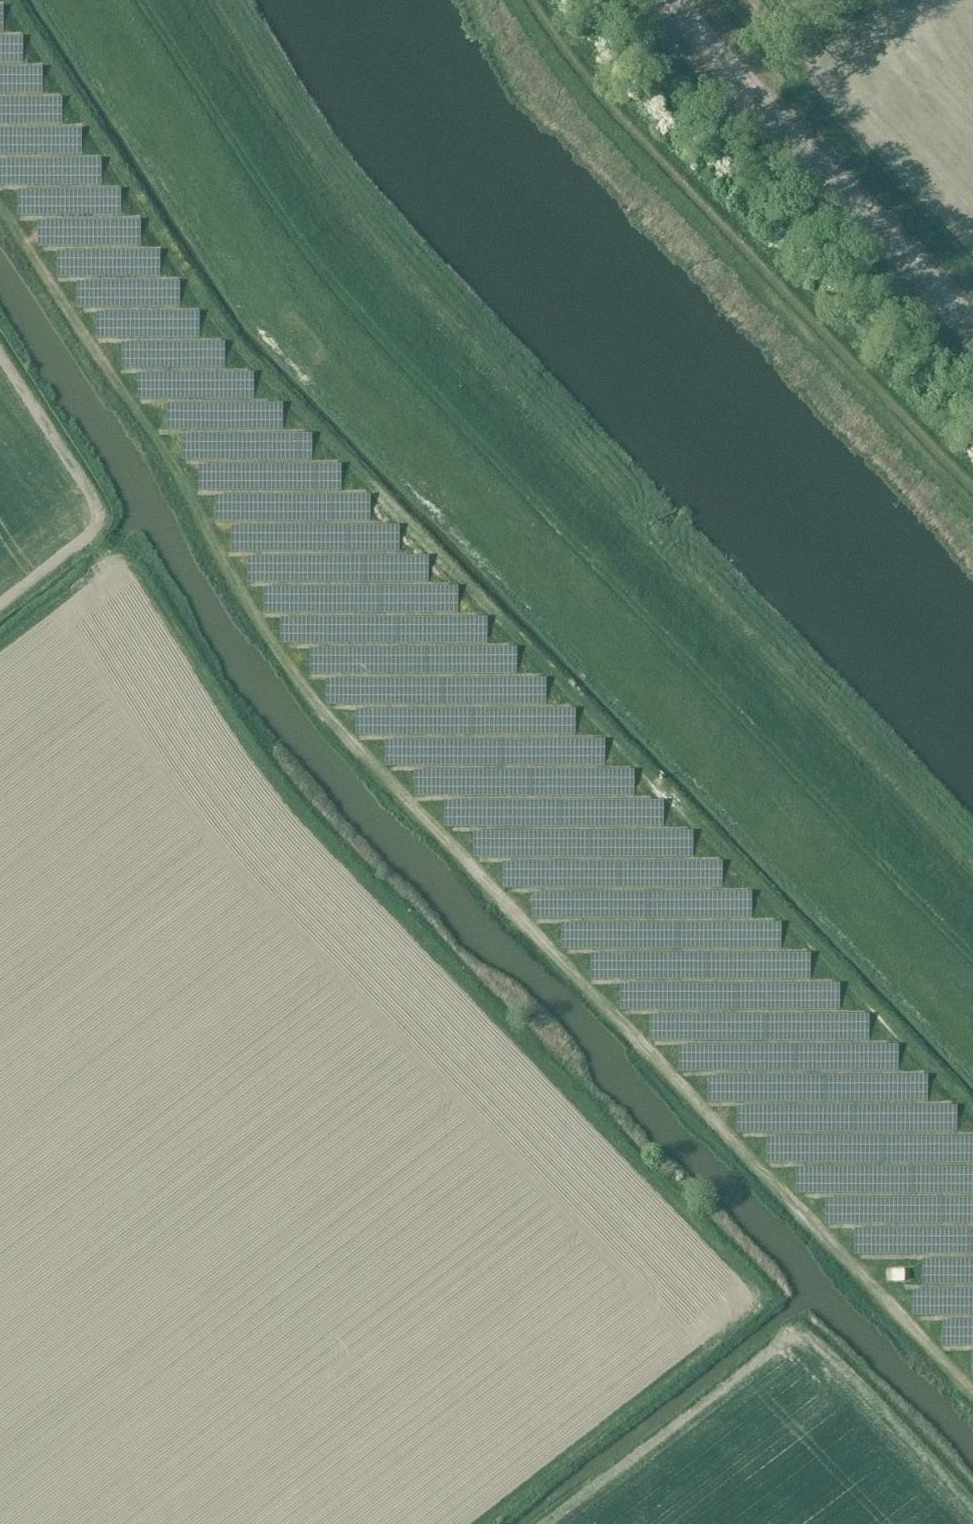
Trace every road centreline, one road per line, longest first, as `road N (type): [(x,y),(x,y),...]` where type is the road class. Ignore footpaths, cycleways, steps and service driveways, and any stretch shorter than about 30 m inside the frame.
road 1 (secondary): [(972,334),(764,112),(672,0)]

